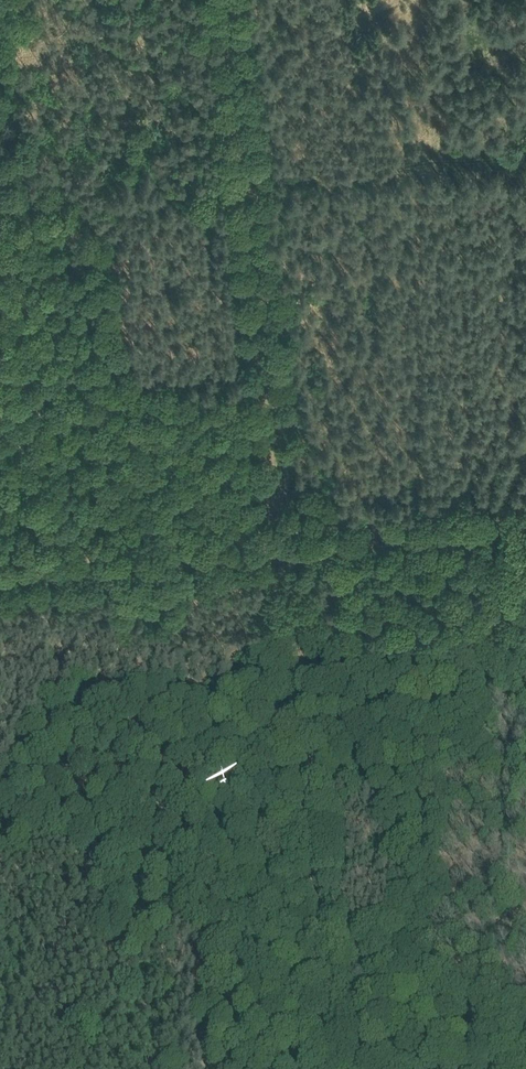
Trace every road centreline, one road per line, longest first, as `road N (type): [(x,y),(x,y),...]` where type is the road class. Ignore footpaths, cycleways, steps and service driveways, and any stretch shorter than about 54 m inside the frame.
road 1 (track): [(338,1068),(285,545),(525,520)]
road 2 (track): [(246,184),(285,545),(0,574)]
road 3 (track): [(525,154),(246,184)]
road 4 (track): [(227,0),(246,184)]

